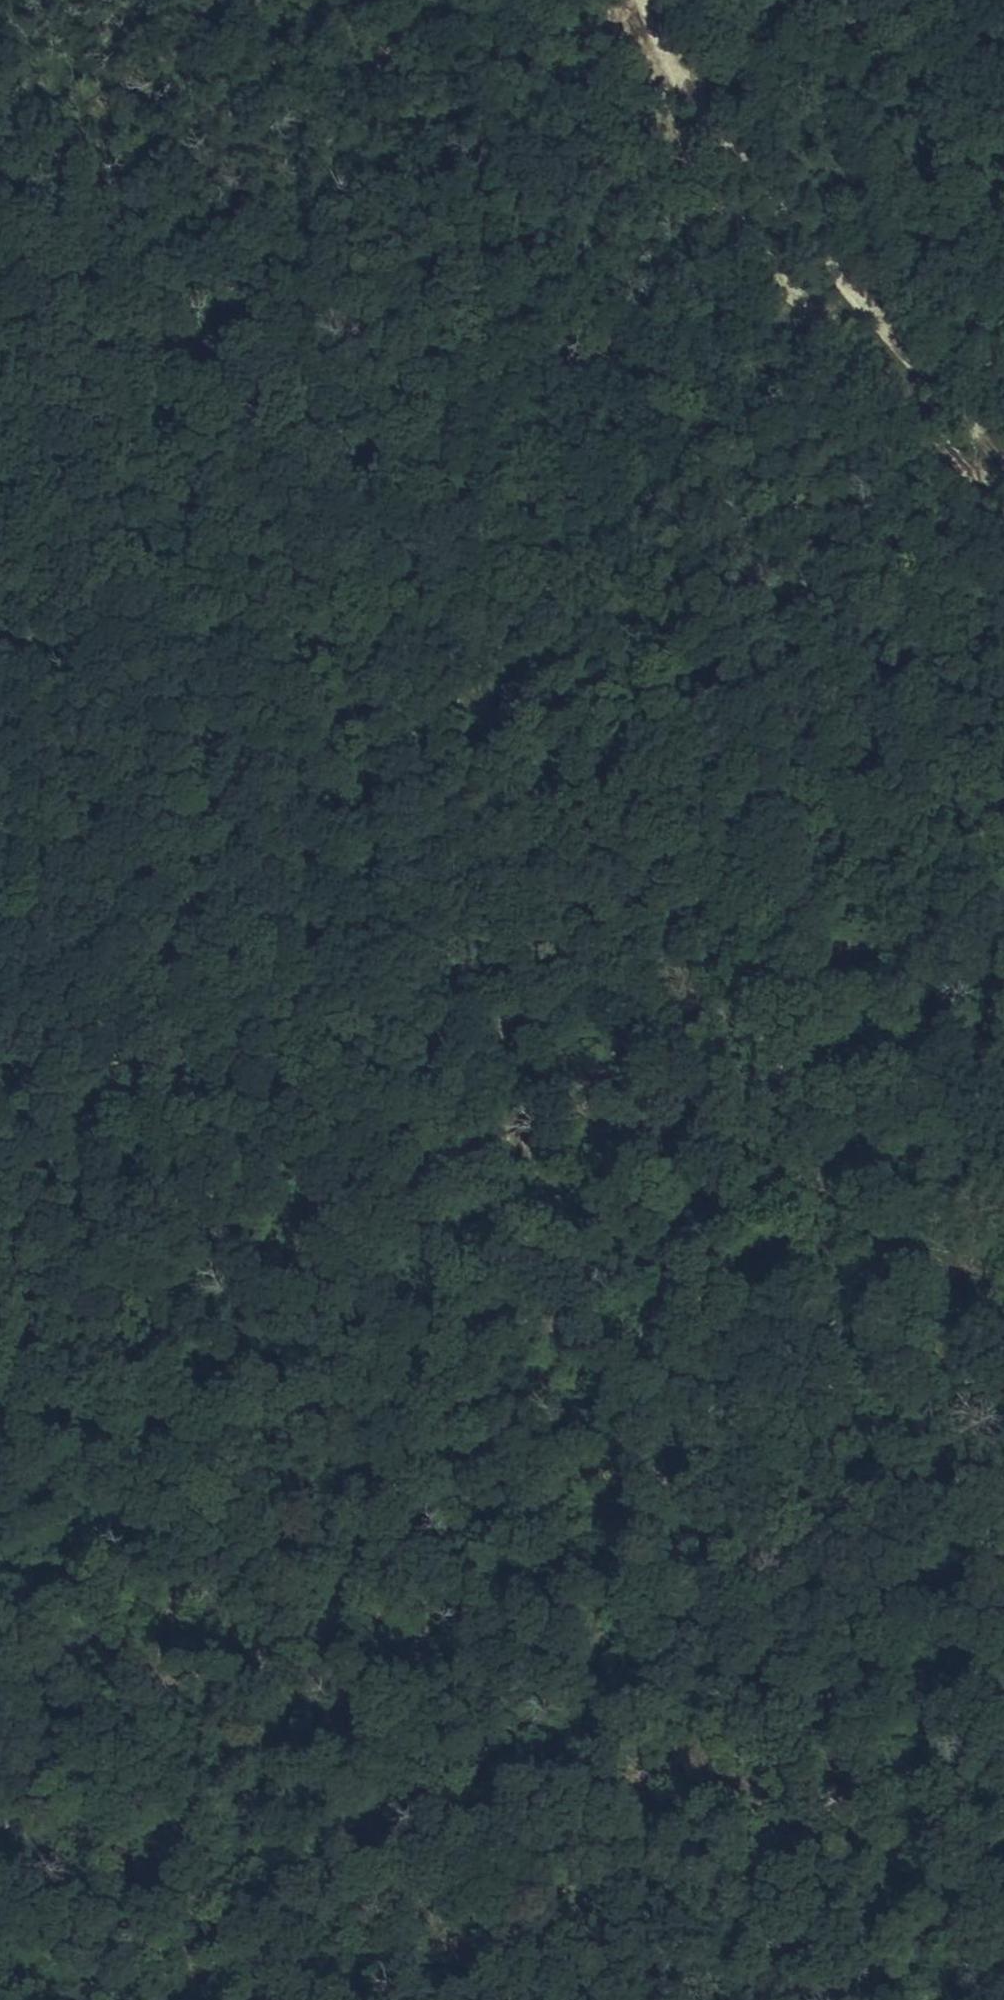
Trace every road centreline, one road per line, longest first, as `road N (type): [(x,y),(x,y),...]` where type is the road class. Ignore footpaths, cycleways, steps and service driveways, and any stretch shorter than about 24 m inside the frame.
road 1 (track): [(634,0),(672,102),(1003,470)]

